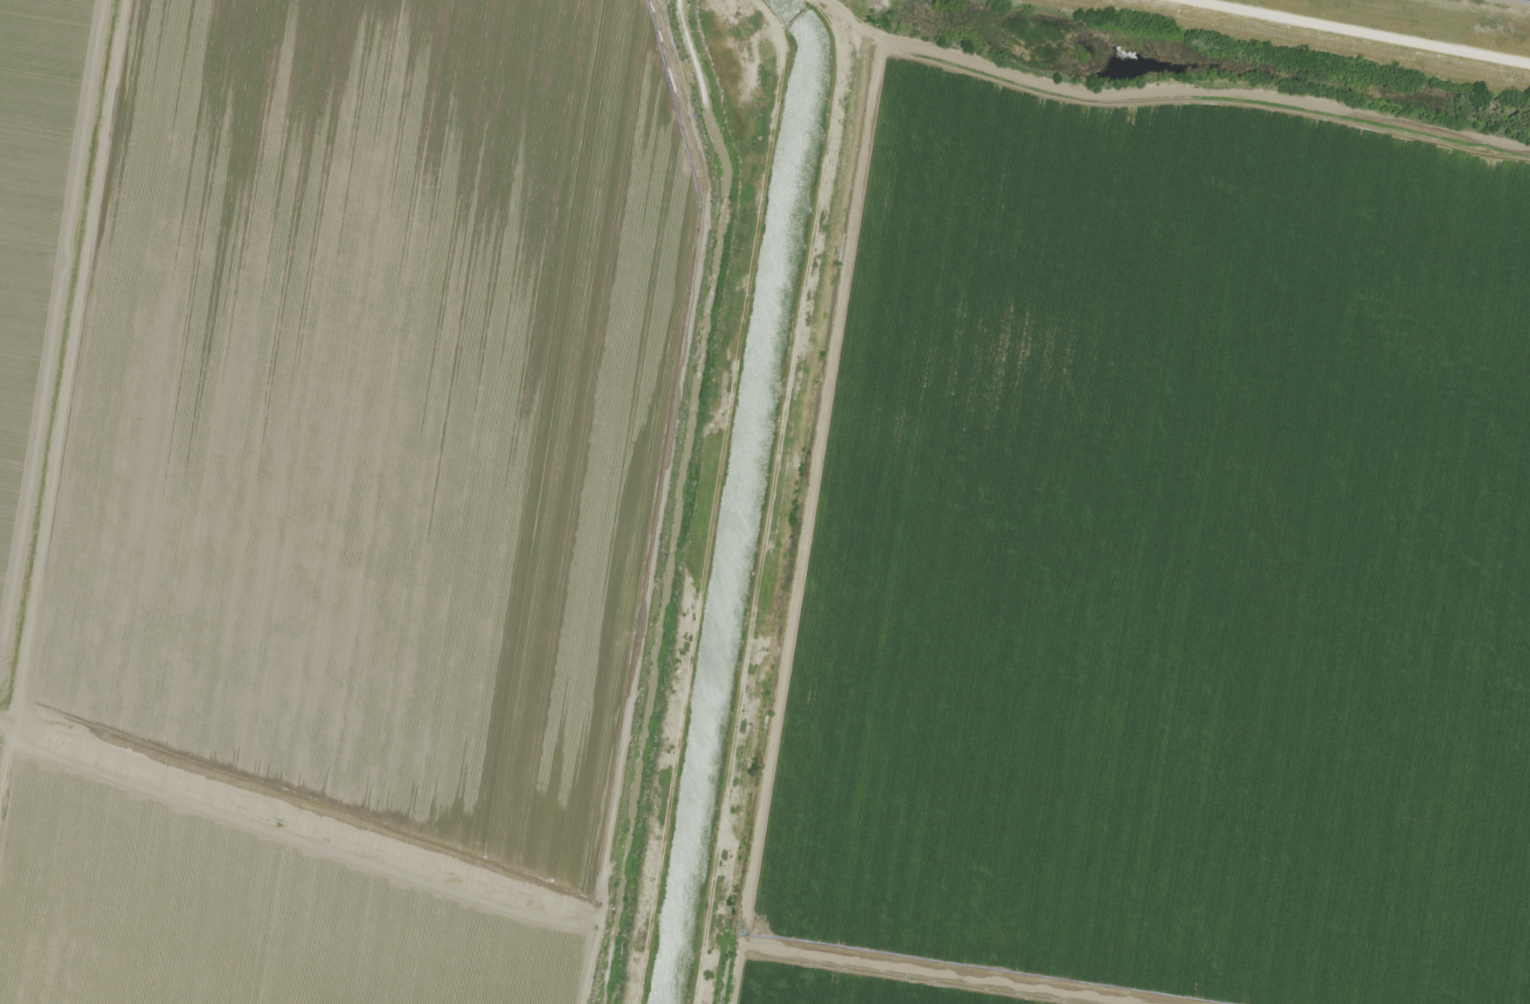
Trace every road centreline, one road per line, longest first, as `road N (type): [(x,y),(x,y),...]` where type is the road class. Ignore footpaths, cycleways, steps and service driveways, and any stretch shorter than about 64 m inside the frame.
road 1 (residential): [(1237,0),(1529,57)]

